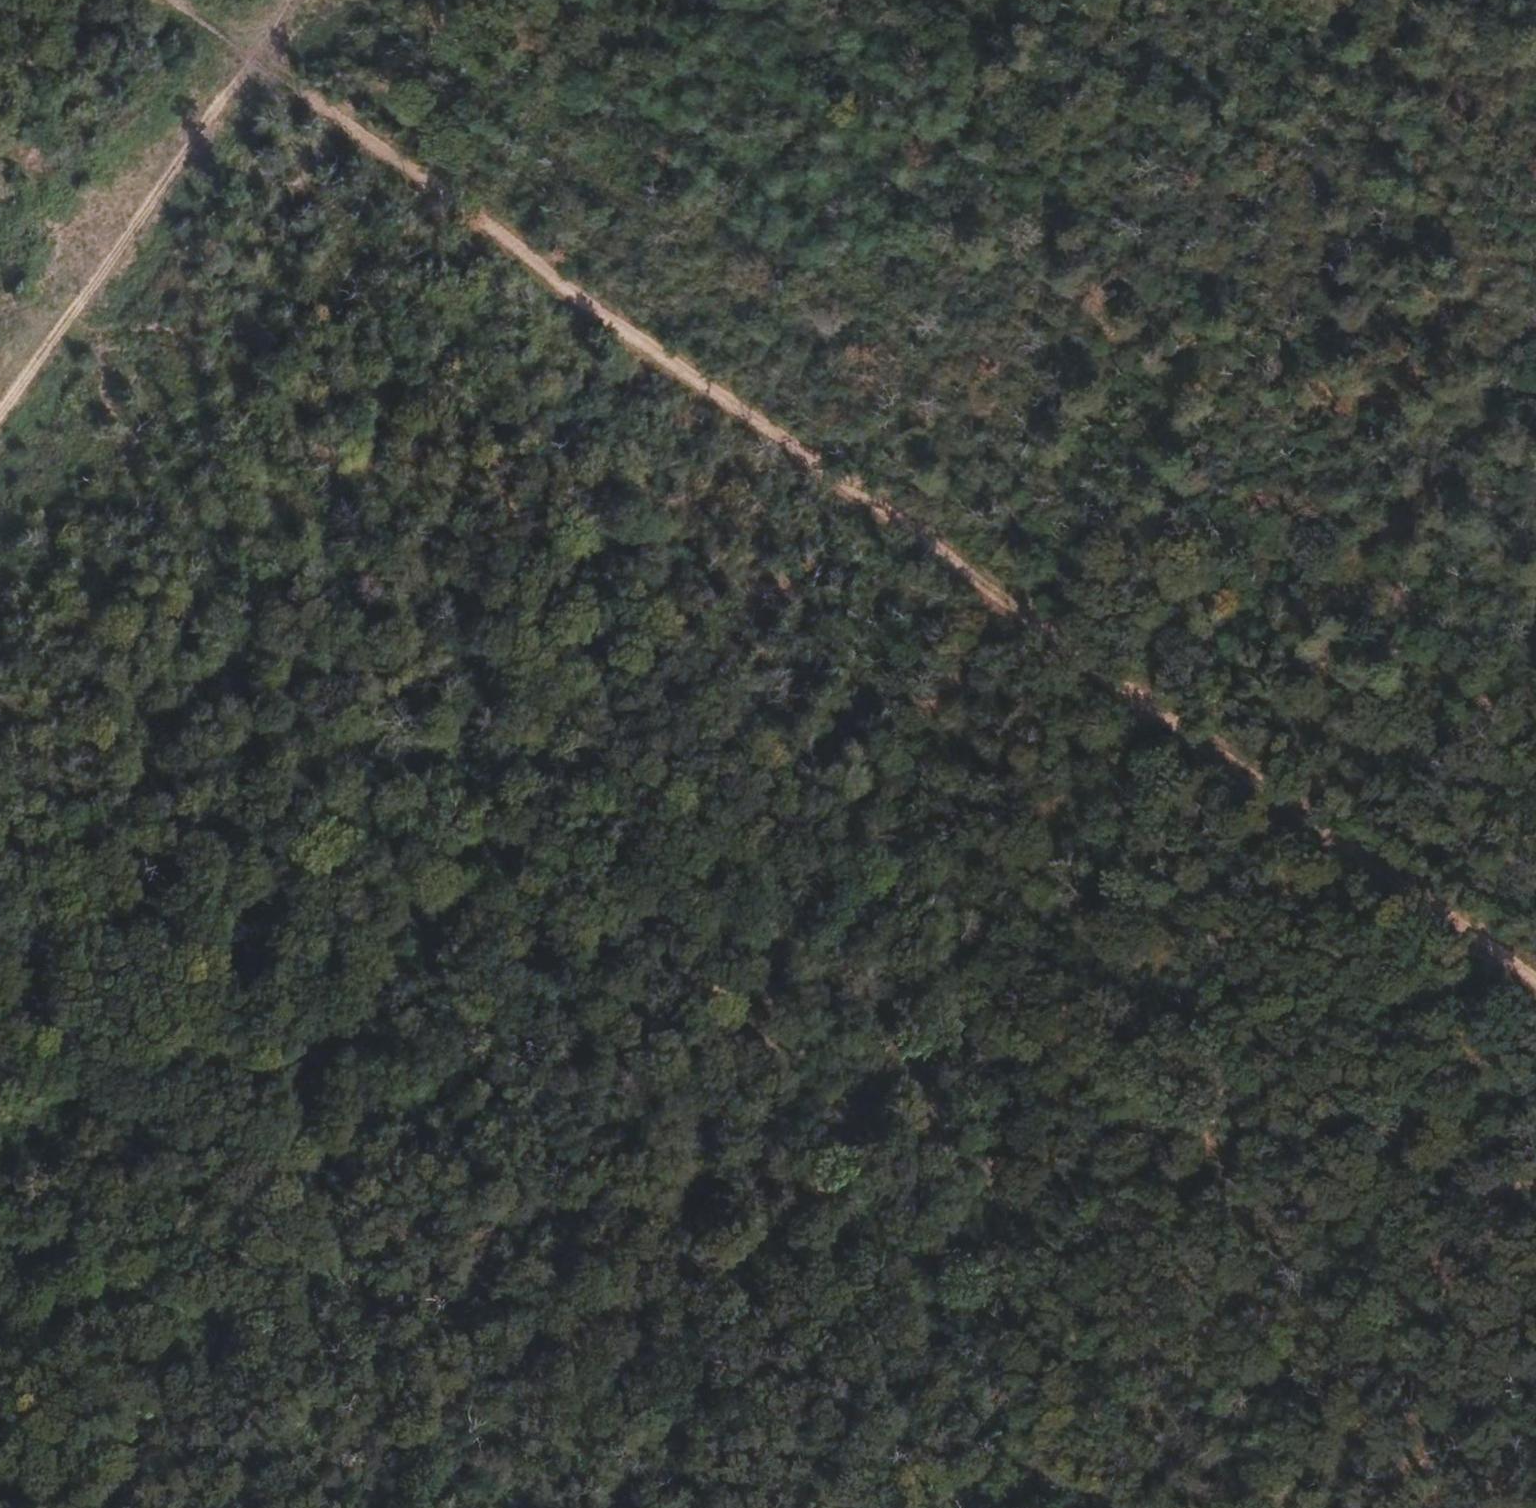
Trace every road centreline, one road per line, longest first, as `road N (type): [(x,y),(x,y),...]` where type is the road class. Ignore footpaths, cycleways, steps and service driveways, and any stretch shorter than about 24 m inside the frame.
road 1 (track): [(184,0),(1535,984)]
road 2 (track): [(294,0),(0,411)]

